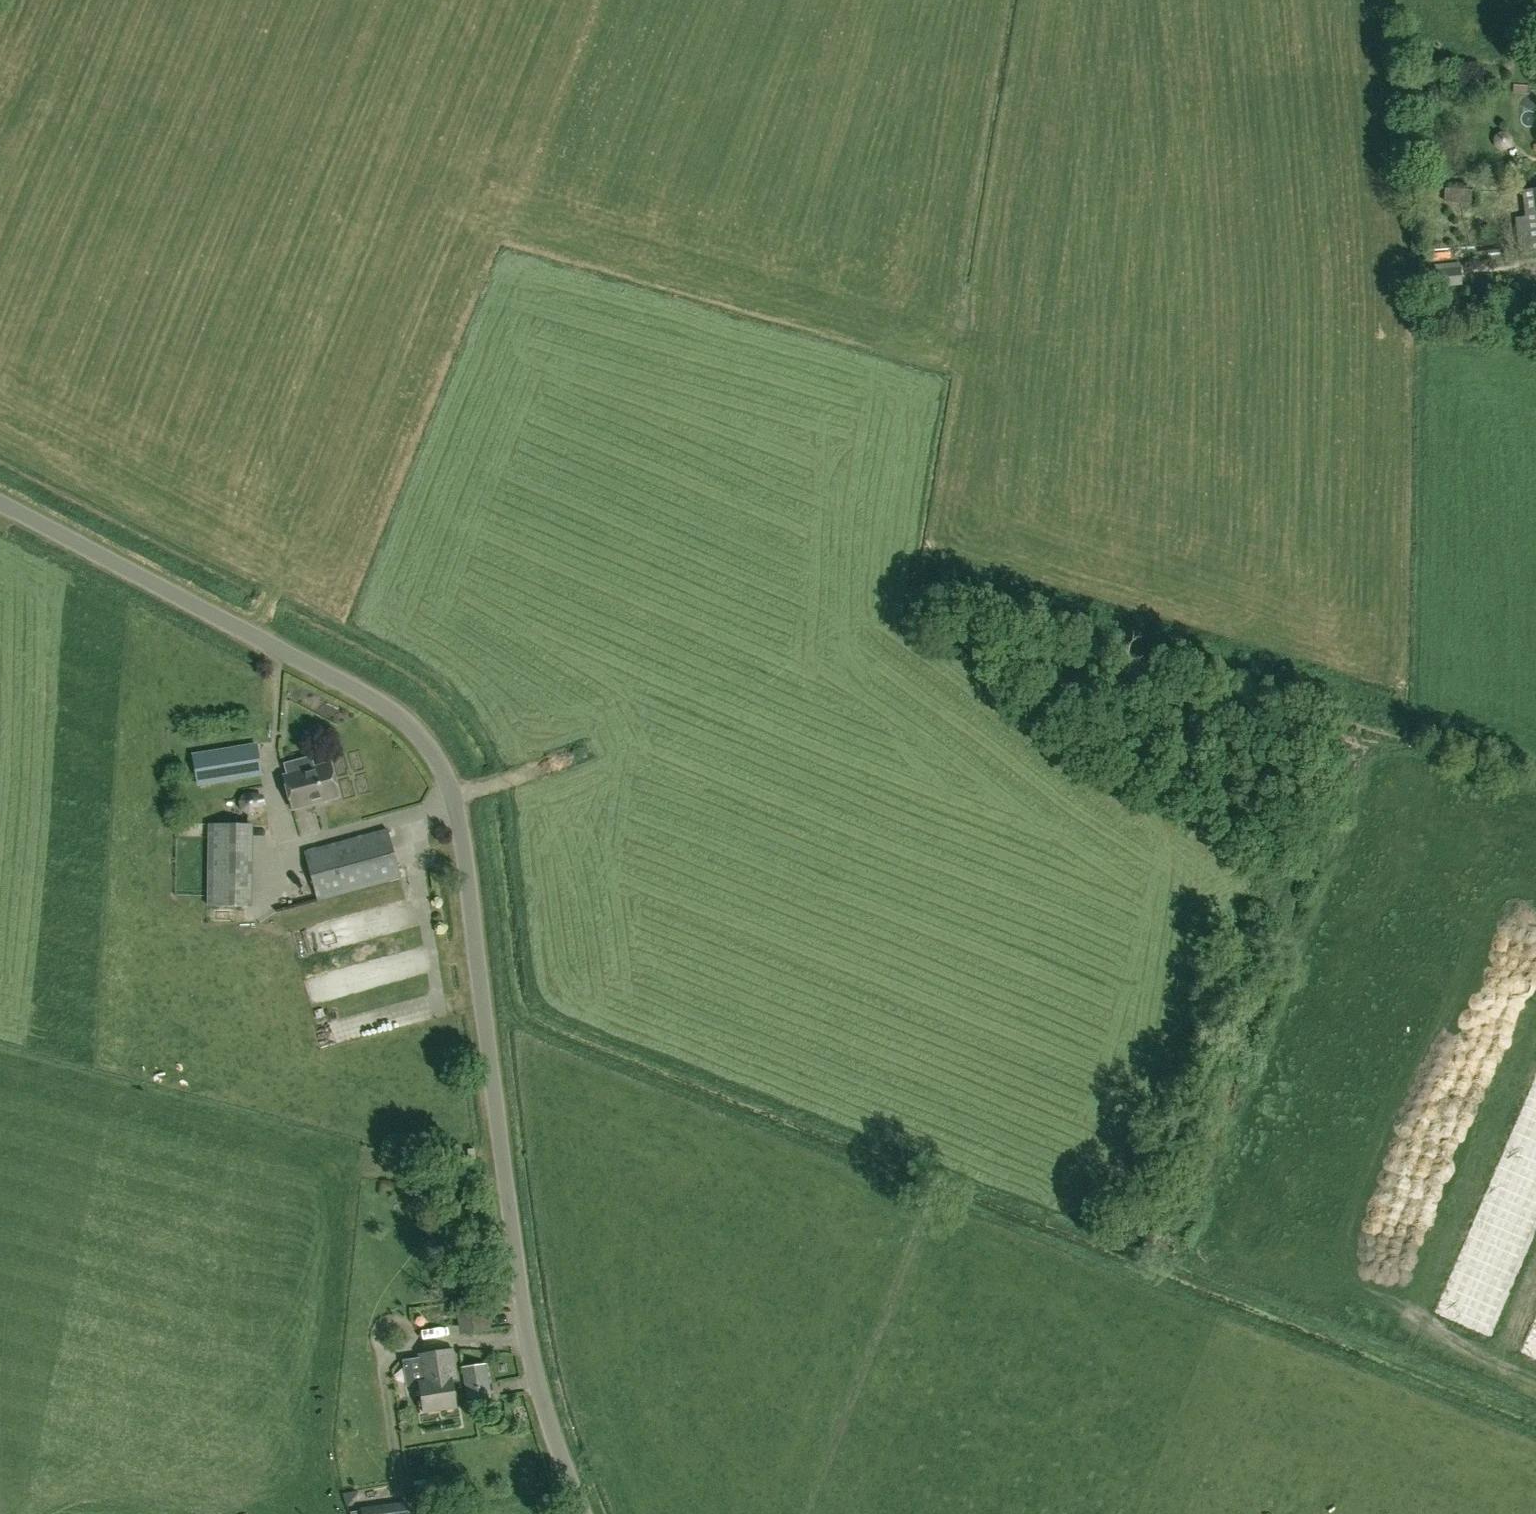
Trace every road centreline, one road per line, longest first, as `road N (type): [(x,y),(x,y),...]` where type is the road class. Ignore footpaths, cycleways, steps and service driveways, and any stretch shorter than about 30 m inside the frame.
road 1 (unclassified): [(591,1513),(529,1332),(471,790),(445,746),(0,505)]

